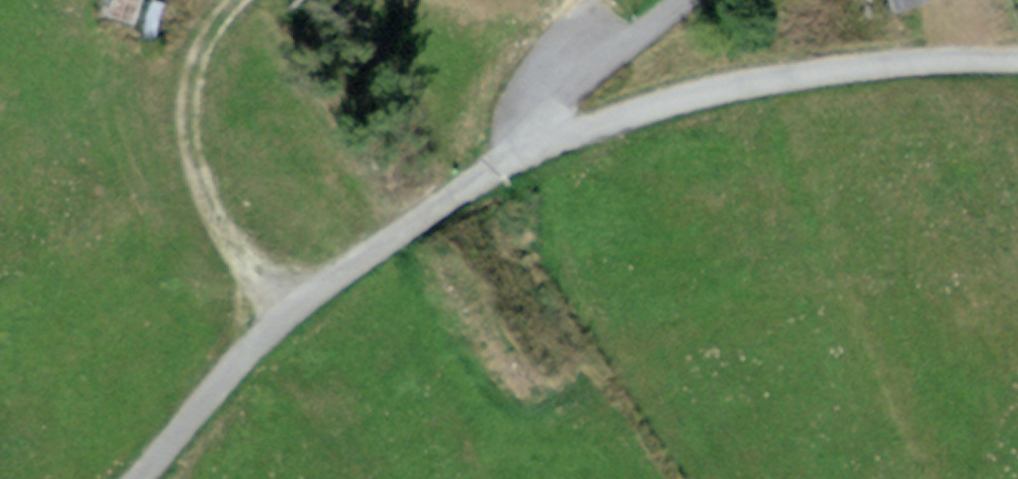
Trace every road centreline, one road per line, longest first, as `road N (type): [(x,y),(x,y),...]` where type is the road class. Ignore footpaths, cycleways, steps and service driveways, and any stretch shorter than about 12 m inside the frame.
road 1 (residential): [(1017,38),(839,50),(631,92),(469,138),(643,0)]
road 2 (track): [(469,138),(276,317),(144,478)]
road 3 (track): [(276,317),(224,211),(189,107),(205,27),(235,0)]

